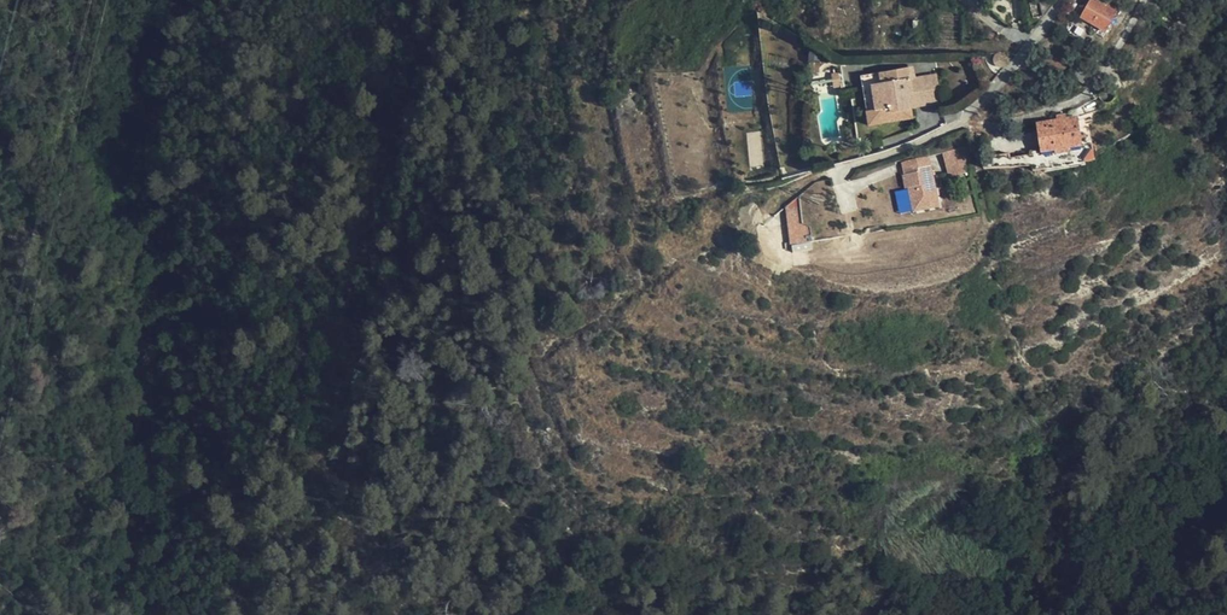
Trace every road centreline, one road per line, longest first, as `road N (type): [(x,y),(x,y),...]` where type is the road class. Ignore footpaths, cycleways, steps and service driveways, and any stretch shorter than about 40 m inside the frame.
road 1 (residential): [(835,169),(948,131),(979,105),(1063,0)]

